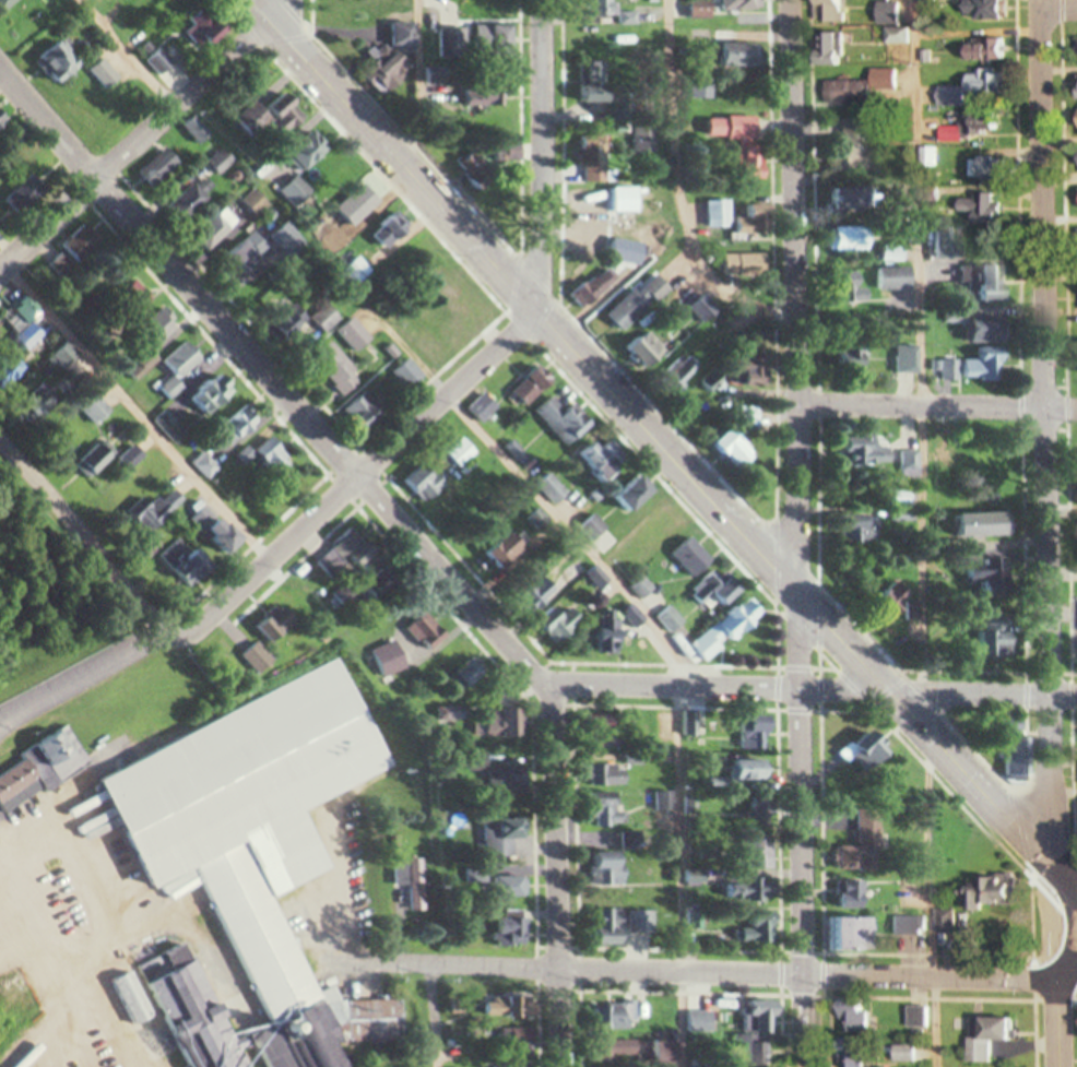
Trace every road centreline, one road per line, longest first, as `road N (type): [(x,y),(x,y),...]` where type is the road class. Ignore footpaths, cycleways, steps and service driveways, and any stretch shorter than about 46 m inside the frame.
road 1 (residential): [(565,1066),(557,680),(0,68)]
road 2 (primary): [(1076,891),(255,0)]
road 3 (residential): [(809,1066),(790,0)]
road 4 (residential): [(1055,1066),(1041,0)]
road 5 (residential): [(1076,982),(374,961)]
road 6 (residential): [(73,685),(178,639),(229,596),(520,329),(536,299)]
road 7 (residential): [(1076,693),(557,680)]
road 8 (residential): [(0,266),(285,0)]
road 9 (residential): [(536,299),(538,0)]
road 10 (residential): [(1076,404),(796,396)]
road 11 (residential): [(178,639),(0,424)]

